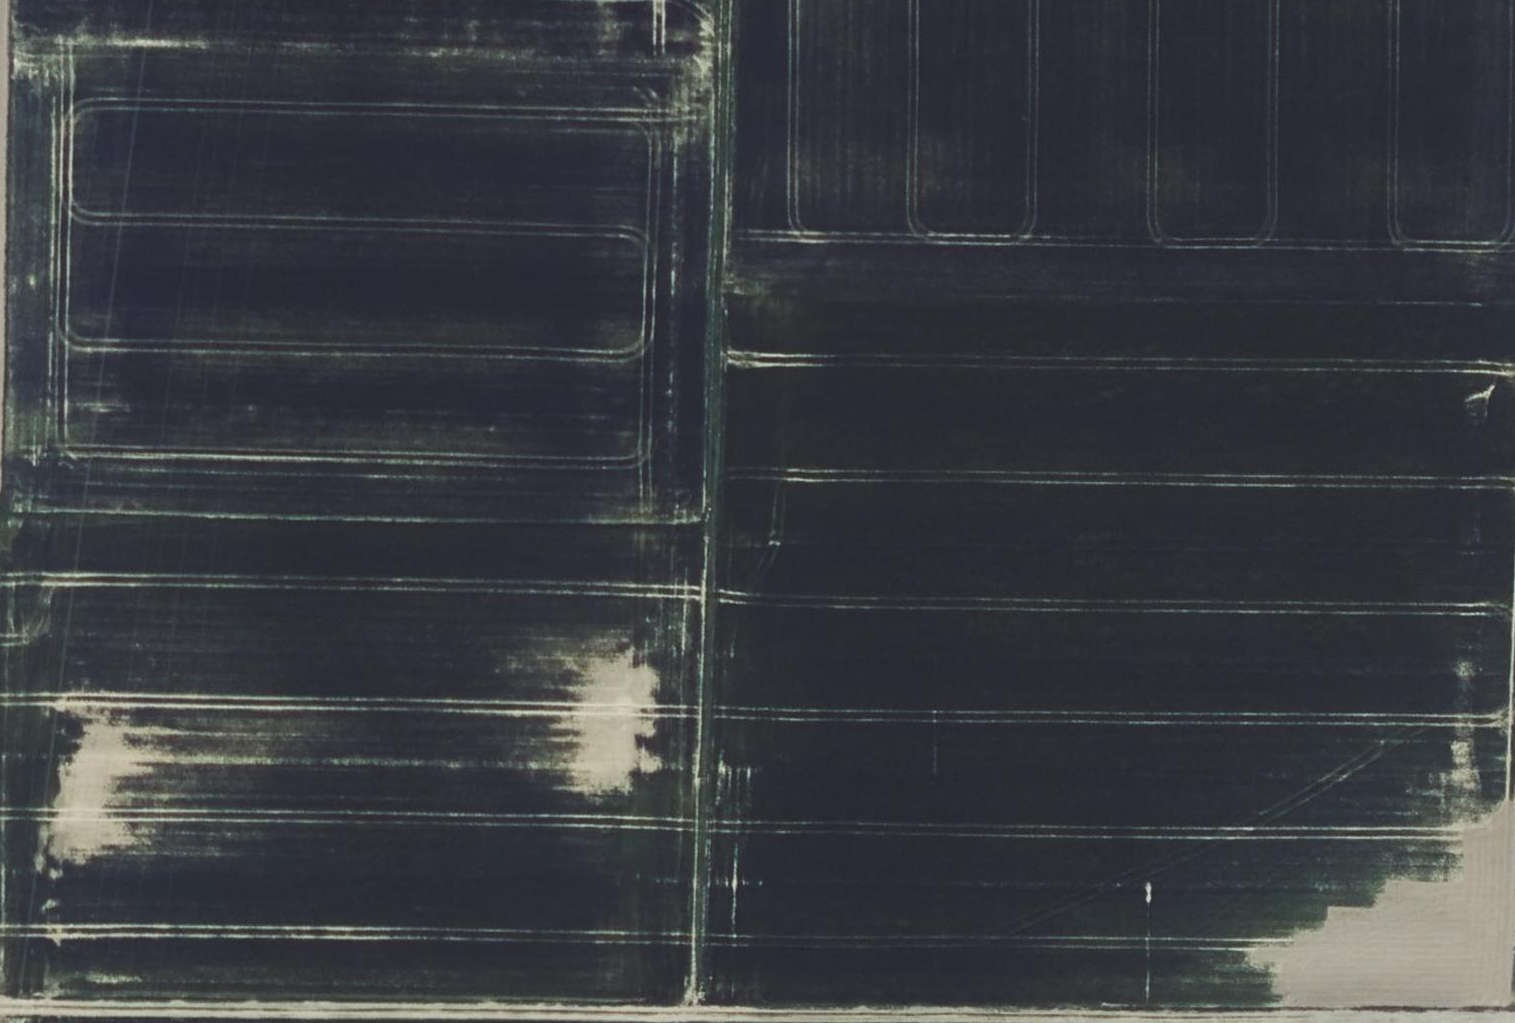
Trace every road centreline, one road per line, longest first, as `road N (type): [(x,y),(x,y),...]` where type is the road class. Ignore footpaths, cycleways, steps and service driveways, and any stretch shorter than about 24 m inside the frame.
road 1 (track): [(0,1007),(1514,1021)]

